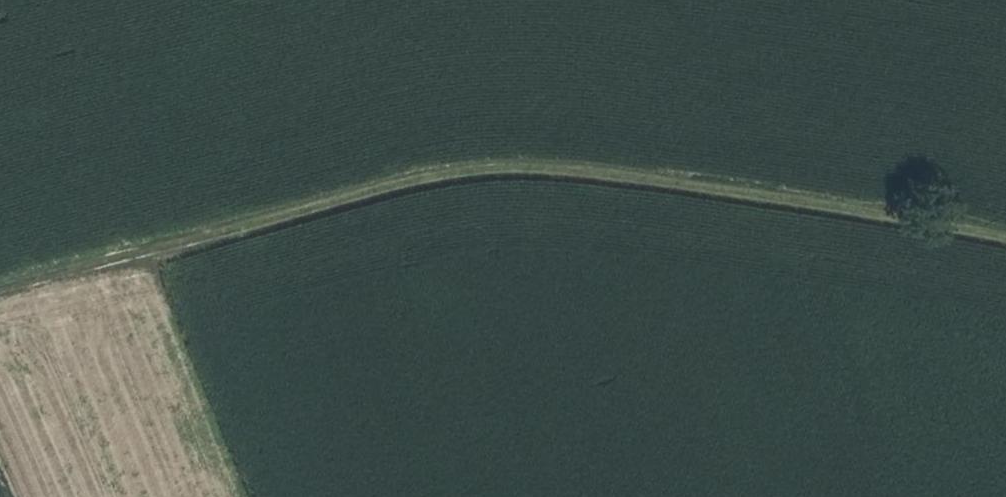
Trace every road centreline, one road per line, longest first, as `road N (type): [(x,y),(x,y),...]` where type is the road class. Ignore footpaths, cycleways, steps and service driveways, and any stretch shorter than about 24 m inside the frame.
road 1 (track): [(1005,242),(646,179),(481,170),(0,291)]

